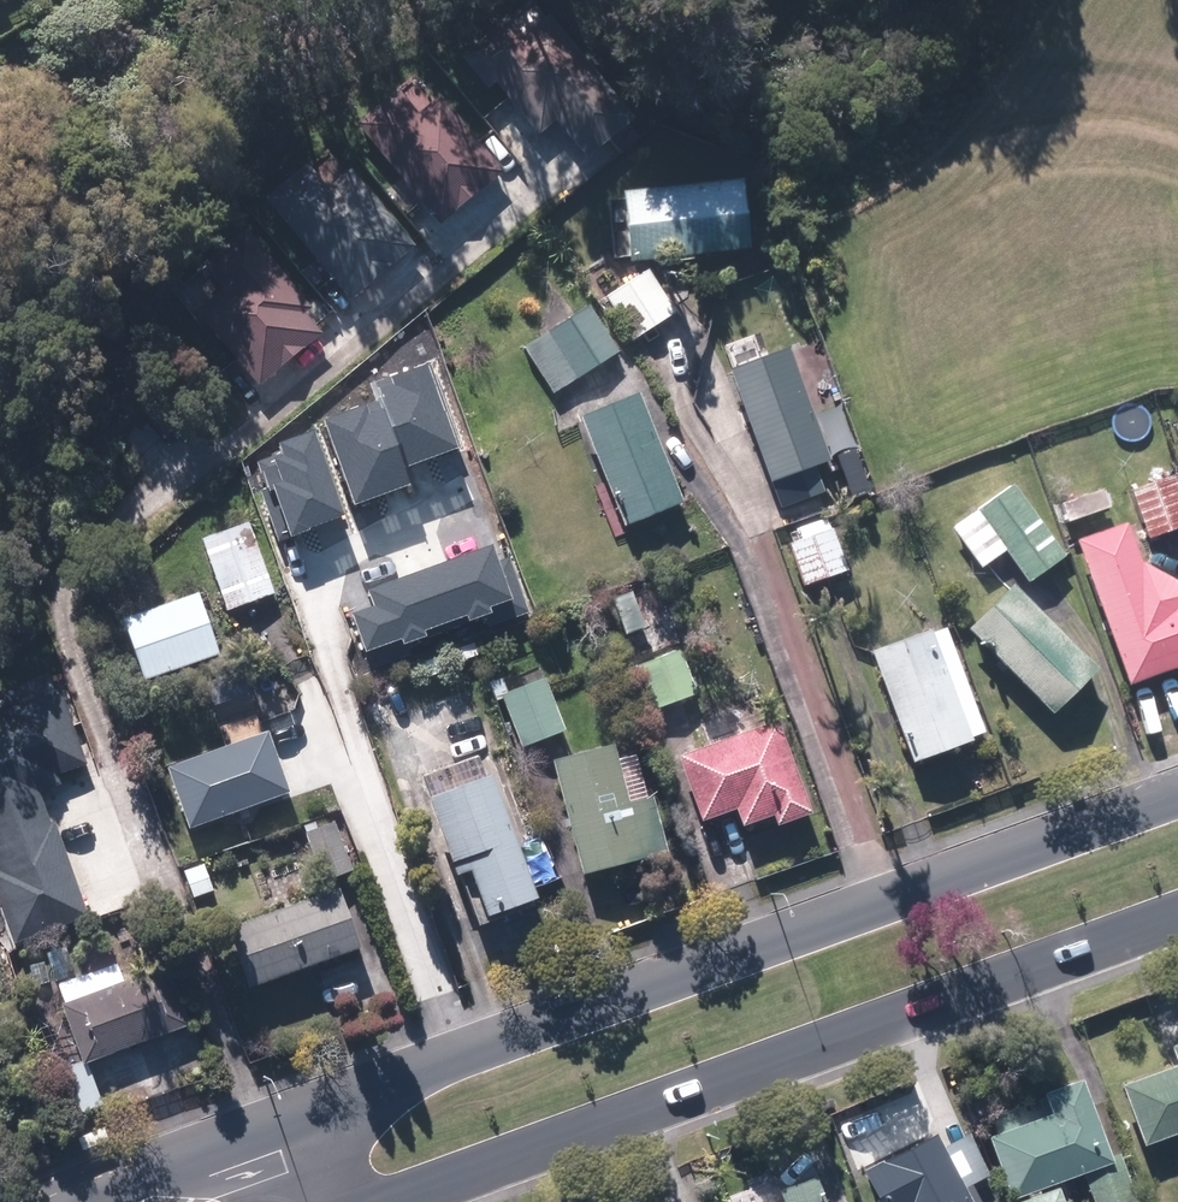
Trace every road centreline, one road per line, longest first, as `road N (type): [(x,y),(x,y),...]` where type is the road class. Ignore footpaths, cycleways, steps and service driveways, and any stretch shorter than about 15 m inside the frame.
road 1 (secondary): [(274,1130),(1177,796)]
road 2 (secondary): [(1177,907),(393,1201)]
road 3 (secondary): [(79,1201),(274,1130)]

